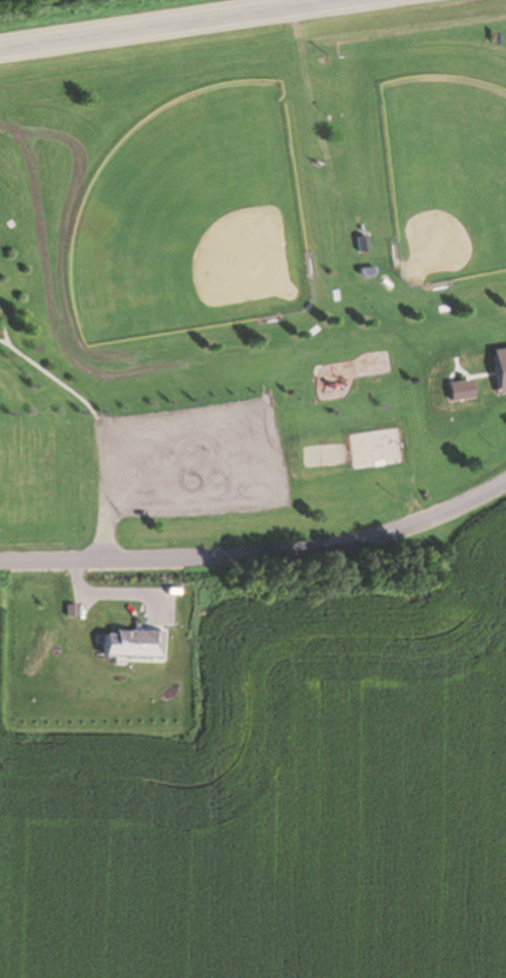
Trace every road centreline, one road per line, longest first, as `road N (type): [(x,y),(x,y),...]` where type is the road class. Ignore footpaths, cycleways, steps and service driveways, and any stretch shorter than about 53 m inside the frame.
road 1 (residential): [(0,562),(295,552),(374,536),(505,479)]
road 2 (primary): [(0,48),(330,0)]

